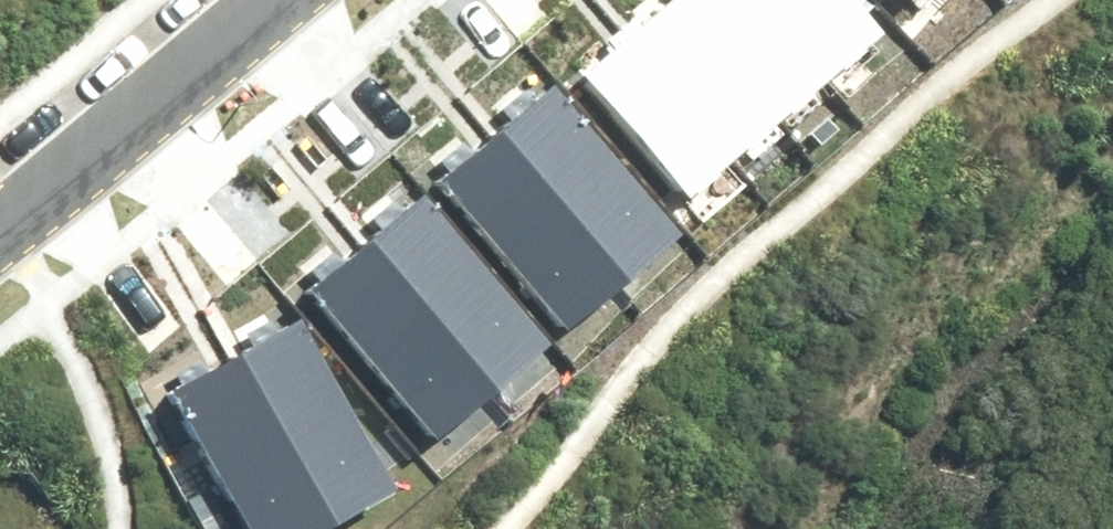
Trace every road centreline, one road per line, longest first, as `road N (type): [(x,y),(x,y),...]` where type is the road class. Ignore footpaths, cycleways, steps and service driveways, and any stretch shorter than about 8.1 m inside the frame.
road 1 (residential): [(265,0),(0,223)]

